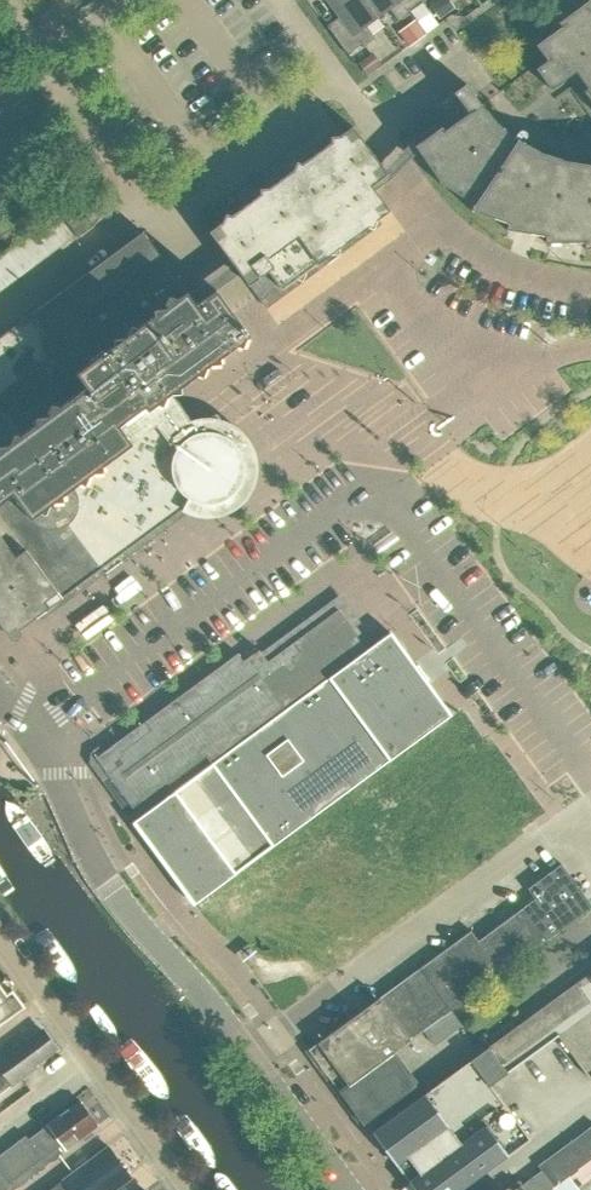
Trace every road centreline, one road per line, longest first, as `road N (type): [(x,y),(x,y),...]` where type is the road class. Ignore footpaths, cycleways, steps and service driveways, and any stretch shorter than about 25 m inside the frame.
road 1 (unclassified): [(37,740),(45,723),(378,484),(590,782)]
road 2 (residential): [(248,1053),(554,826),(590,831)]
road 3 (secondary): [(248,1053),(192,977),(123,905),(37,740)]
road 4 (residential): [(590,283),(555,281),(487,257),(438,221),(339,78)]
road 5 (residential): [(222,275),(185,245),(43,56)]
road 6 (residential): [(193,1189),(53,1002)]
road 7 (secondary): [(349,1189),(248,1053)]
road 8 (residential): [(339,78),(213,170)]

